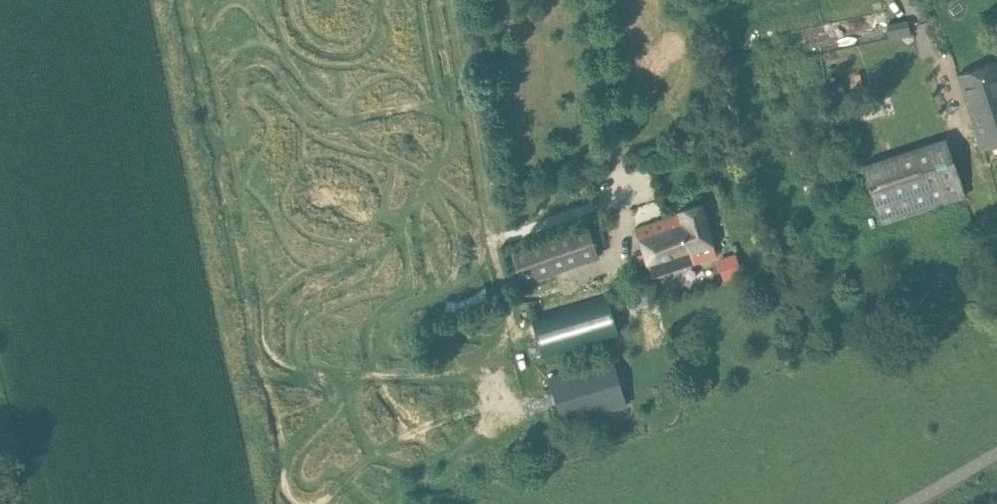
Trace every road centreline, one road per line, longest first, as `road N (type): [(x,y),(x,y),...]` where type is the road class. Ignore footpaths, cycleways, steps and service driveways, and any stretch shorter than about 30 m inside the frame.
road 1 (track): [(622,211),(583,0)]

